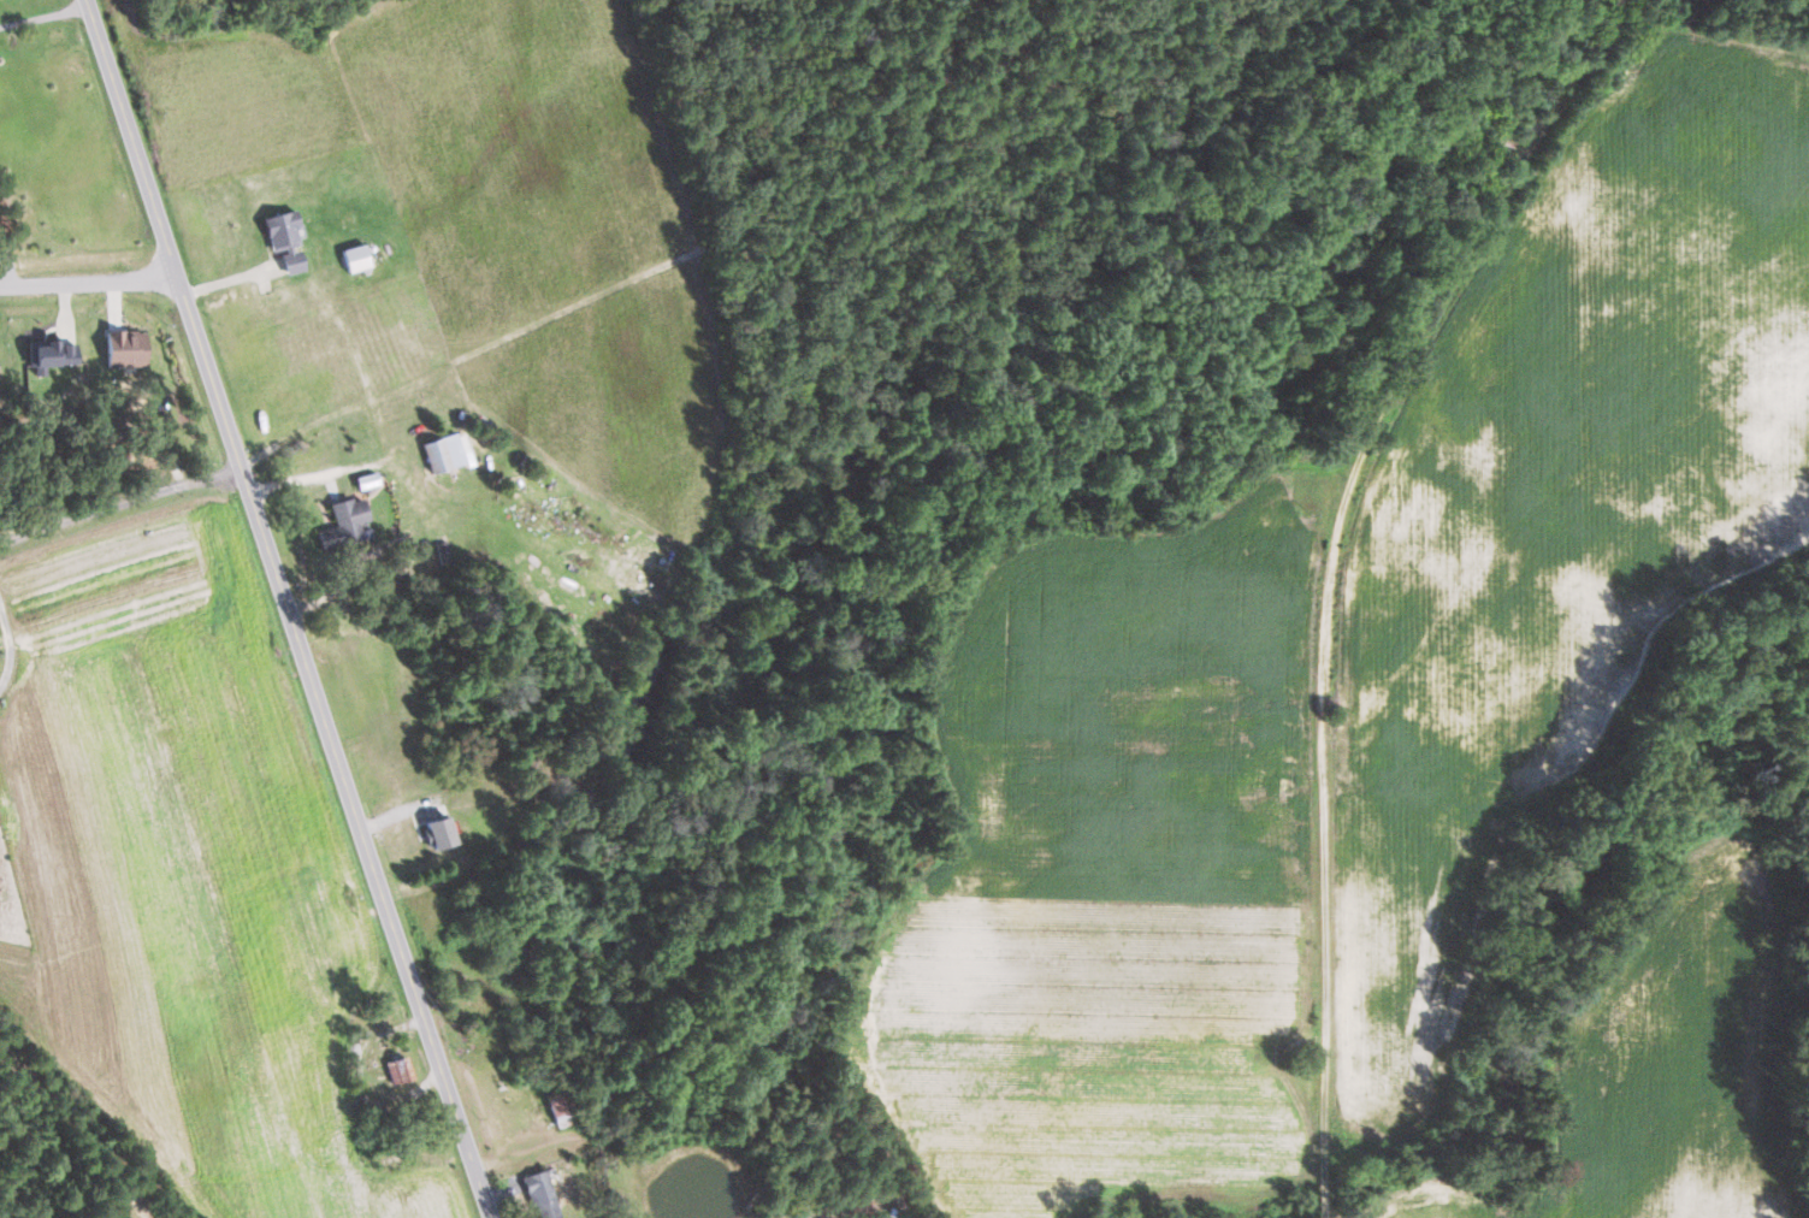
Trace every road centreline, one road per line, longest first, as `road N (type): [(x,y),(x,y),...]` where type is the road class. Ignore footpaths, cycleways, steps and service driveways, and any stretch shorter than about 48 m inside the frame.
road 1 (secondary): [(485,1217),(170,277),(87,0)]
road 2 (residential): [(170,277),(0,285)]

